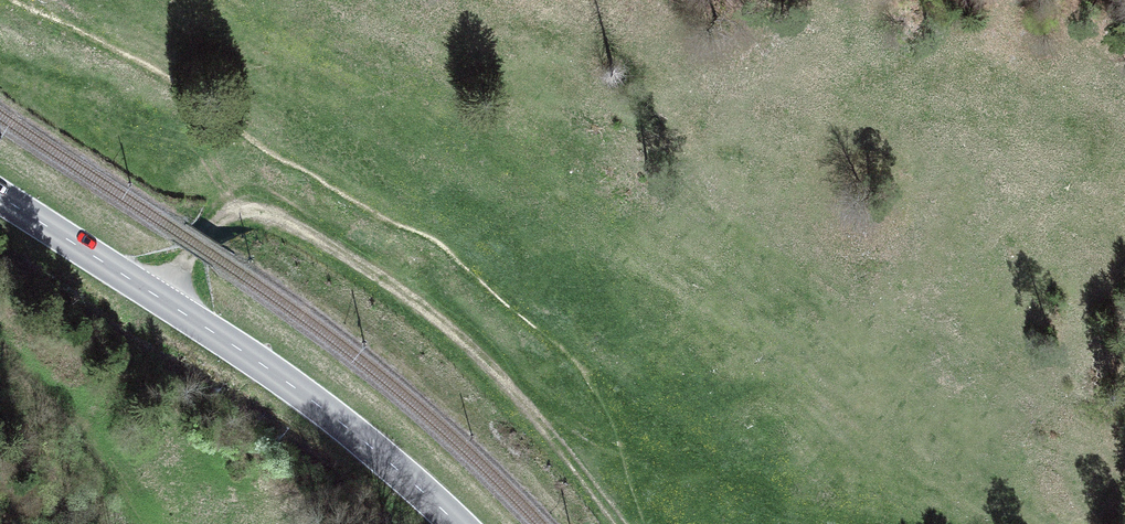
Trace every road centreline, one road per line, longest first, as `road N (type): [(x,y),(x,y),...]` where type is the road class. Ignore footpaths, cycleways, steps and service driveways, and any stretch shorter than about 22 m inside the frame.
road 1 (track): [(620,523),(569,455),(473,355),(412,301),(280,218),(219,223),(161,299)]
road 2 (primary): [(0,197),(305,395),(458,523)]
road 3 (track): [(9,0),(149,68)]

